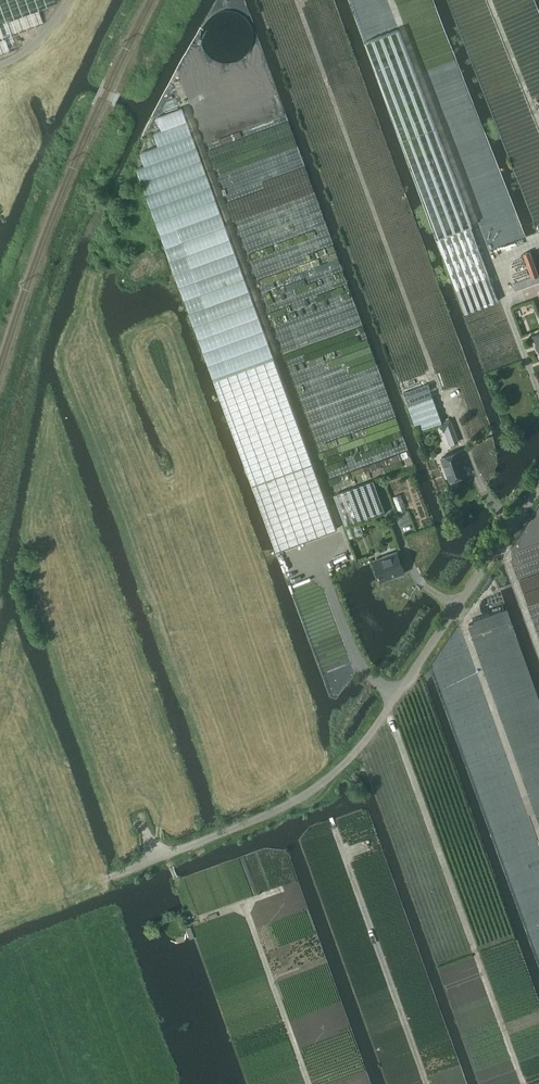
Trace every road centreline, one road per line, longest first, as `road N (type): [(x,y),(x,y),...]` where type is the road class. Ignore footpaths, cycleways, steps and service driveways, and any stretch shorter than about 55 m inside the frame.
road 1 (unclassified): [(538,487),(388,712),(333,777),(262,819),(118,875)]
road 2 (track): [(524,1083),(388,712)]

